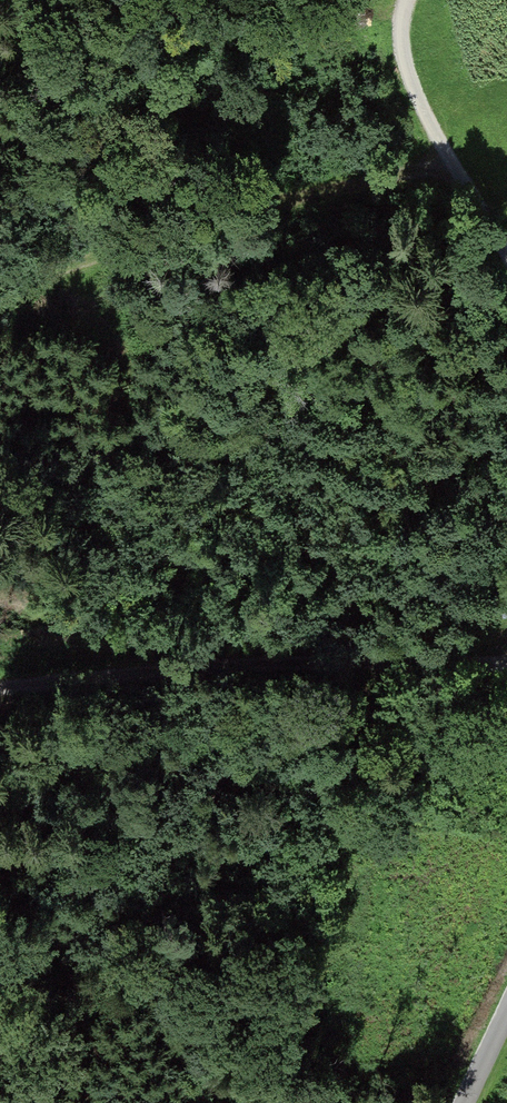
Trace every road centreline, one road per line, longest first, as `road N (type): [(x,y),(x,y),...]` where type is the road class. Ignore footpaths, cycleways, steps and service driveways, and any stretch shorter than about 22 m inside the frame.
road 1 (track): [(0,691),(247,664),(506,657)]
road 2 (track): [(455,162),(119,253),(0,295)]
road 3 (track): [(411,0),(405,46),(428,118),(506,246)]

